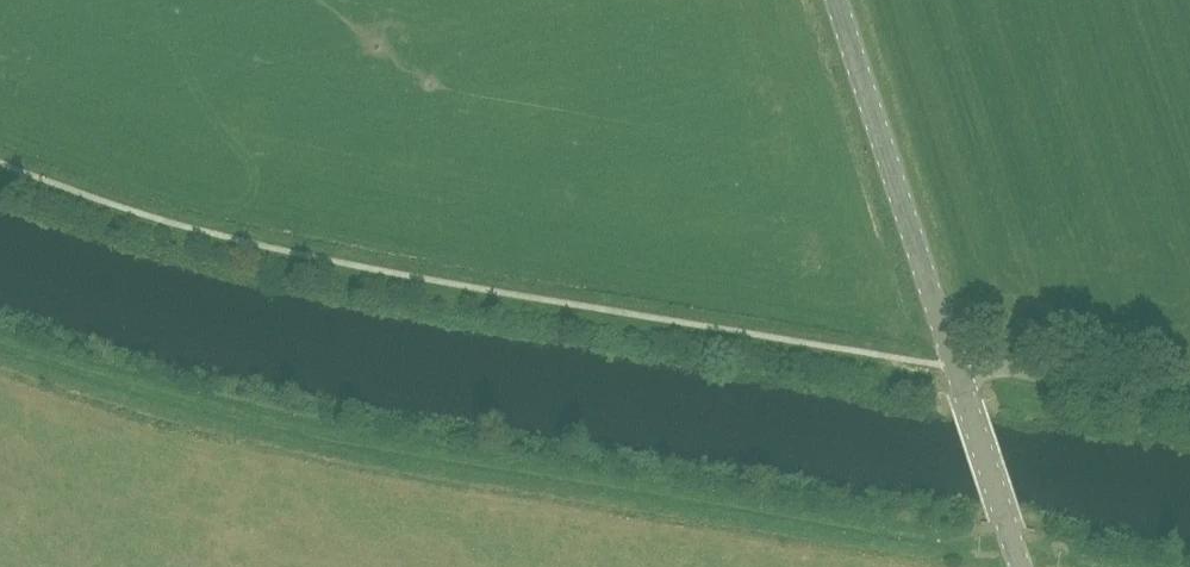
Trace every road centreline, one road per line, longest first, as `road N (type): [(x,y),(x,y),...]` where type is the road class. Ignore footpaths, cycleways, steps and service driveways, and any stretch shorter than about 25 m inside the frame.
road 1 (track): [(0,330),(326,427),(678,489),(803,521),(1012,547)]
road 2 (tertiary): [(954,367),(839,0)]
road 3 (unclassified): [(1189,396),(954,367)]
road 4 (tertiary): [(1018,566),(954,367)]

